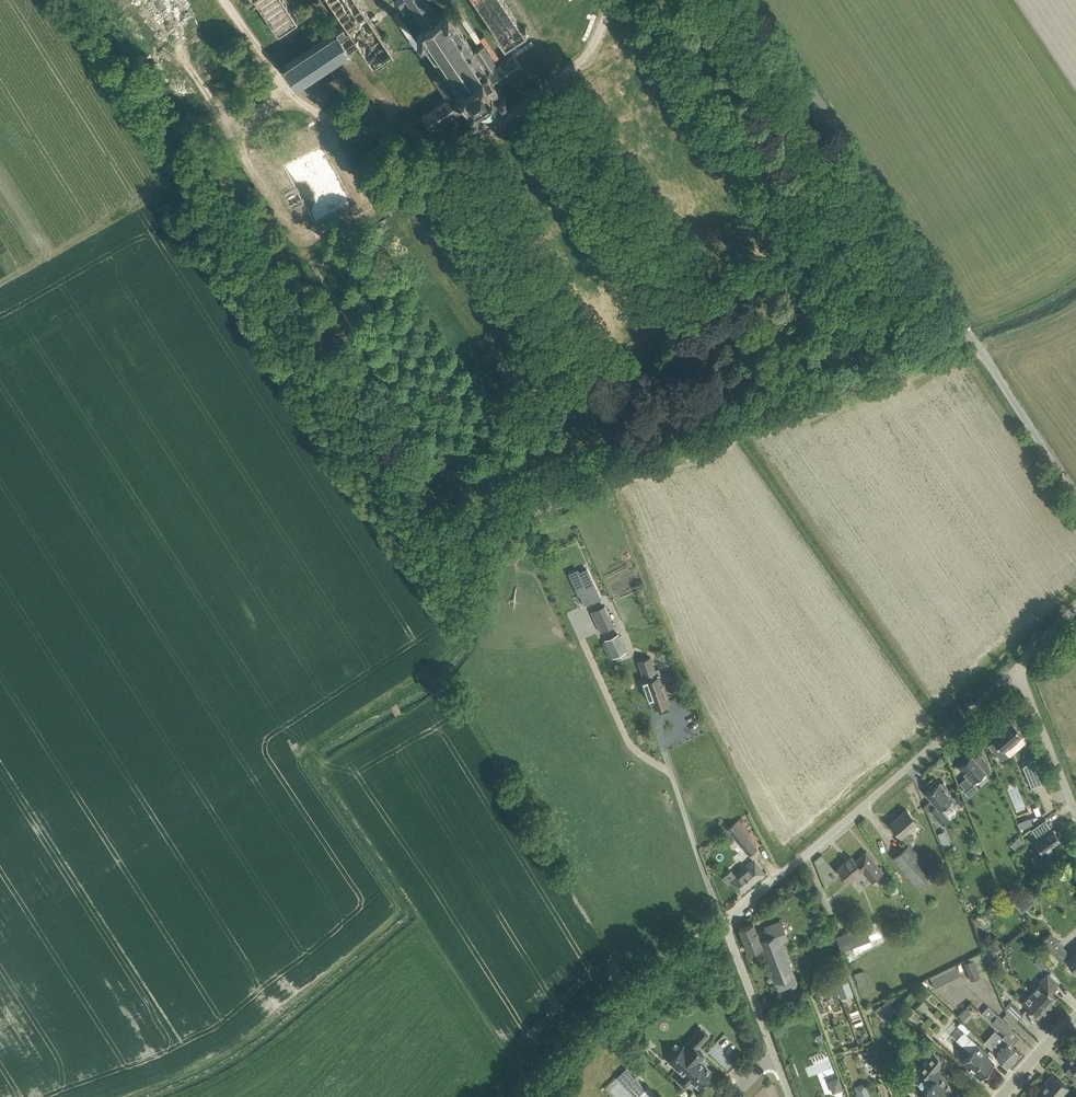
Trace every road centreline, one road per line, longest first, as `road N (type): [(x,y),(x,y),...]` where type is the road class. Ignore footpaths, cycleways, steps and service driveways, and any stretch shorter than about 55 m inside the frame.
road 1 (unclassified): [(1075,499),(755,0)]
road 2 (unclassified): [(776,1057),(730,920),(1018,669)]
road 3 (track): [(533,1096),(611,1010),(727,926)]
road 4 (unclassified): [(1075,813),(1018,669)]

